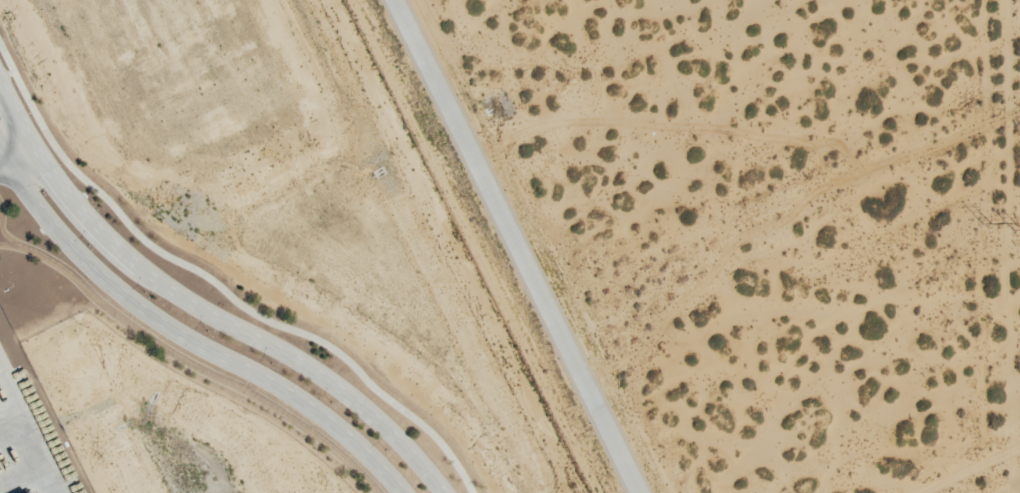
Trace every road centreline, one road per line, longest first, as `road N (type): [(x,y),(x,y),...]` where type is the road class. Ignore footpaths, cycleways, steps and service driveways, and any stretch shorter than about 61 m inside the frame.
road 1 (tertiary): [(445,492),(345,391),(175,291),(98,227),(34,144),(0,82)]
road 2 (residential): [(388,0),(635,492)]
road 3 (tertiary): [(0,155),(102,280),(201,351),(261,376),(308,408),(399,492)]

